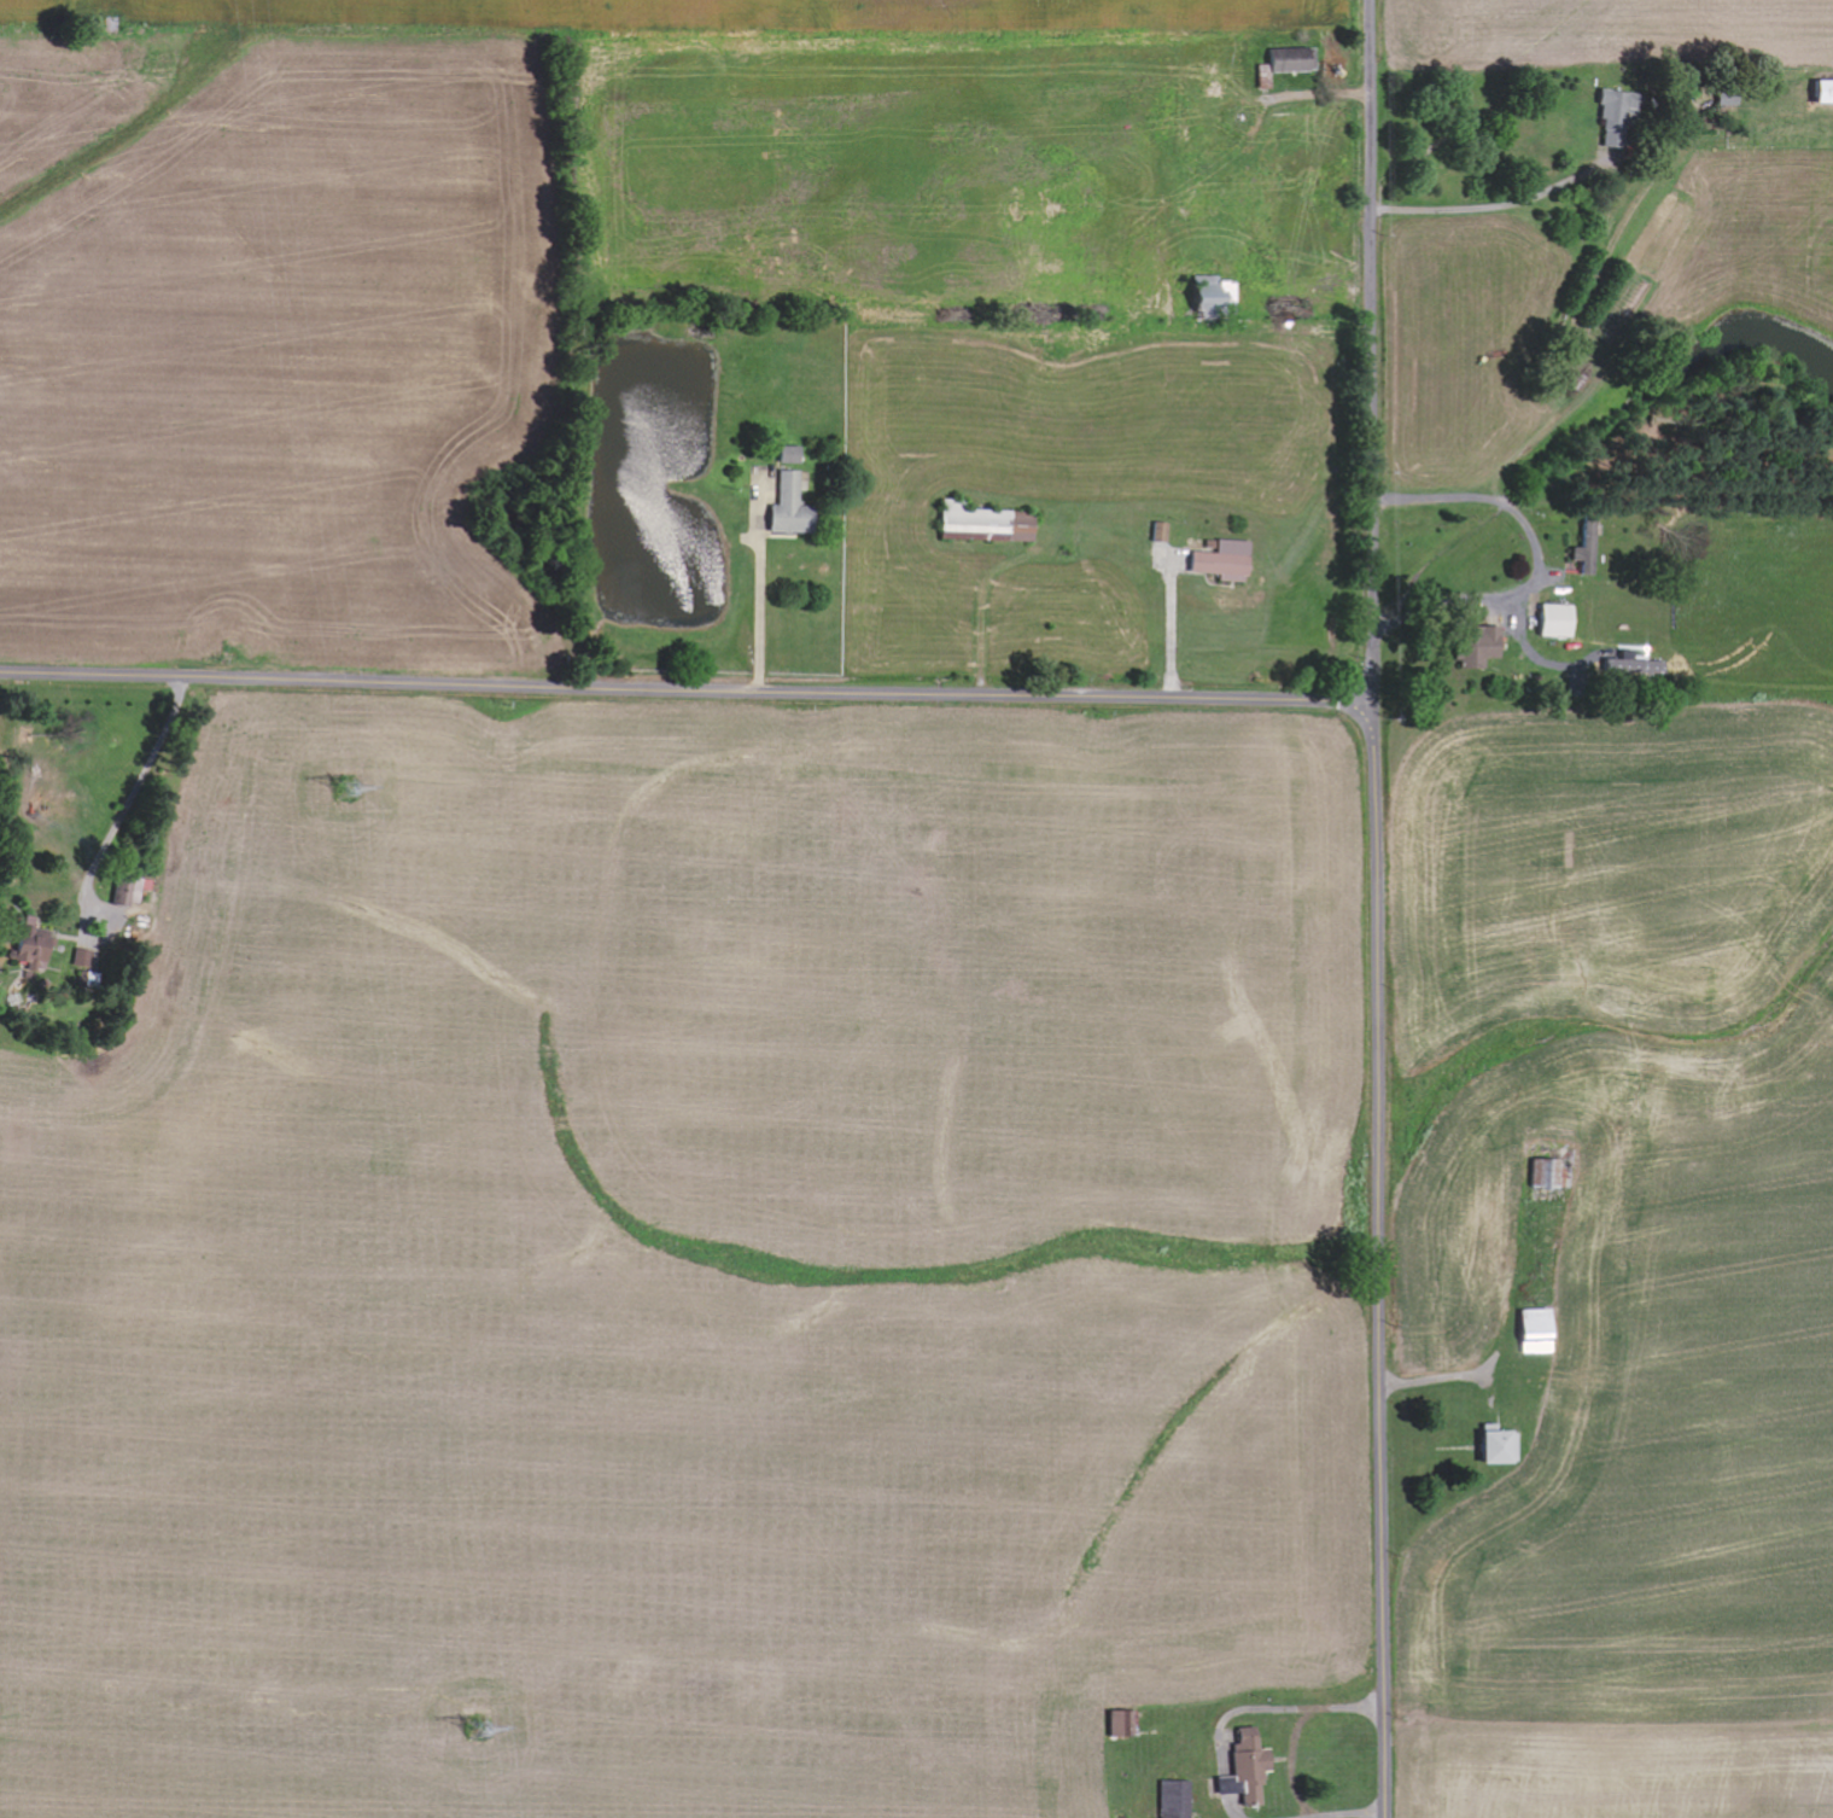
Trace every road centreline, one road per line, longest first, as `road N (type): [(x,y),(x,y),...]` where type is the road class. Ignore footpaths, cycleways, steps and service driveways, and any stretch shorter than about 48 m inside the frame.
road 1 (tertiary): [(1376,728),(1373,704),(1253,697),(0,669)]
road 2 (tertiary): [(1388,1817),(1376,728)]
road 3 (residential): [(1374,706),(1373,0)]

